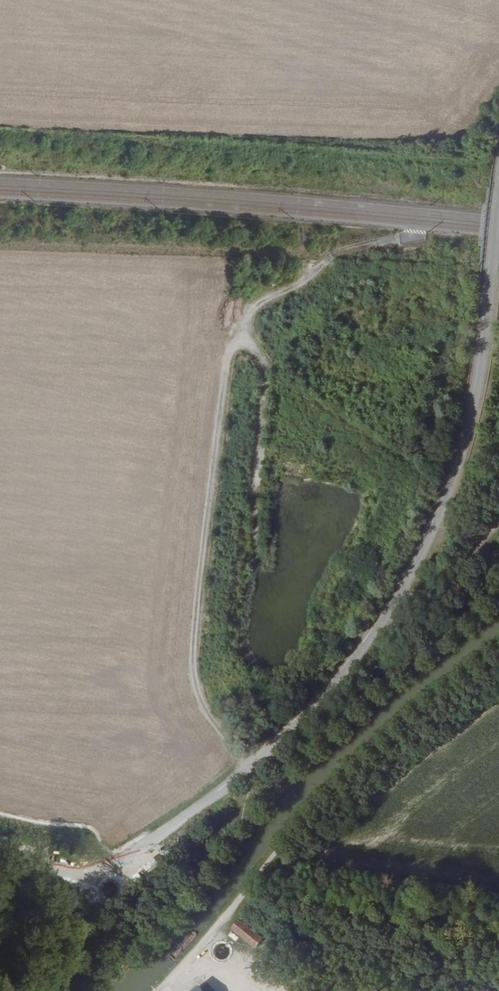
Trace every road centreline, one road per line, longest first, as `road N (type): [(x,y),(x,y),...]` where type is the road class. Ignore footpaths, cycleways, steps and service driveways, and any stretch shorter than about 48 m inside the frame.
road 1 (unclassified): [(0,854),(42,865),(85,862),(128,853),(160,834),(257,752),(386,613),(427,541),(467,430),(498,195)]
road 2 (track): [(257,752),(226,735),(206,709),(193,659),(232,337),(241,314),(303,282),(332,254),(396,240)]

